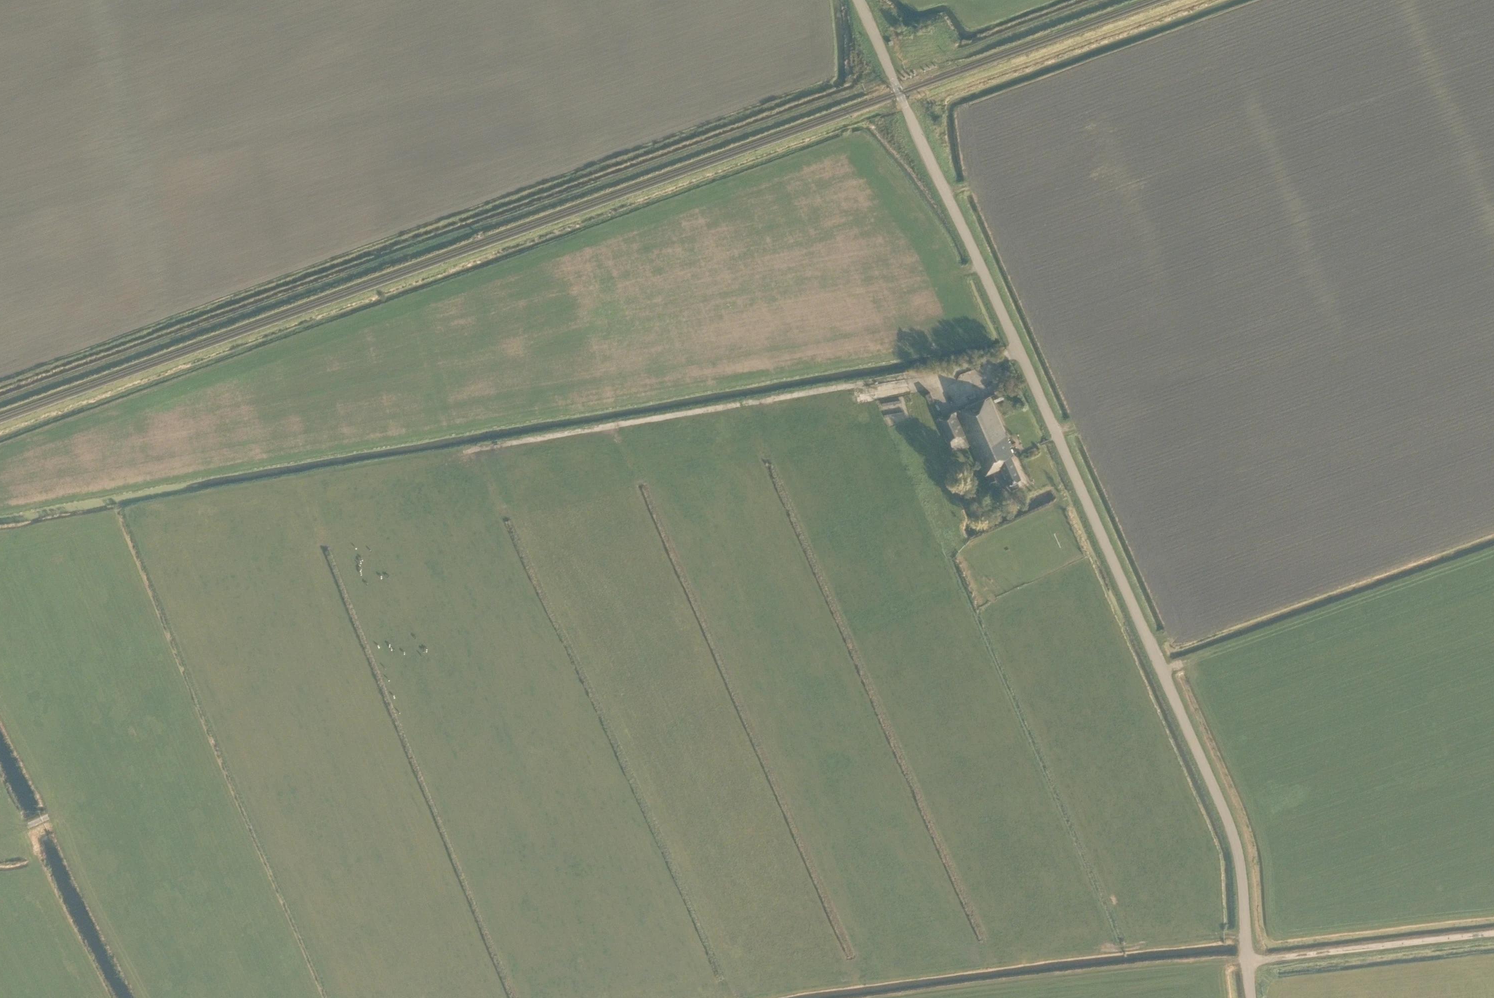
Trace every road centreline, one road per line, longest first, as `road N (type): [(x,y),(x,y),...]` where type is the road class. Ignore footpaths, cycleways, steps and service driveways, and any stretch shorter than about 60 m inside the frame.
road 1 (tertiary): [(1254,997),(1236,841),(859,0)]

